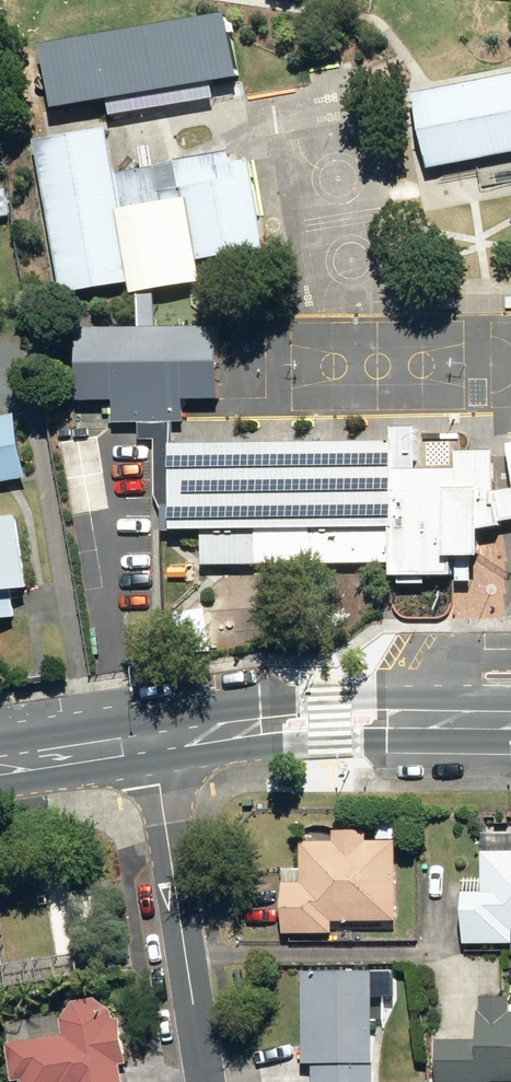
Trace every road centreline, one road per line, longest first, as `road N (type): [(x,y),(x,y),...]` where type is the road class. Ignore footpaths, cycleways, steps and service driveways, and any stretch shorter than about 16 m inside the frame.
road 1 (secondary): [(155,743),(329,721),(510,718)]
road 2 (residential): [(155,743),(202,1081)]
road 3 (secondary): [(0,767),(155,743)]

